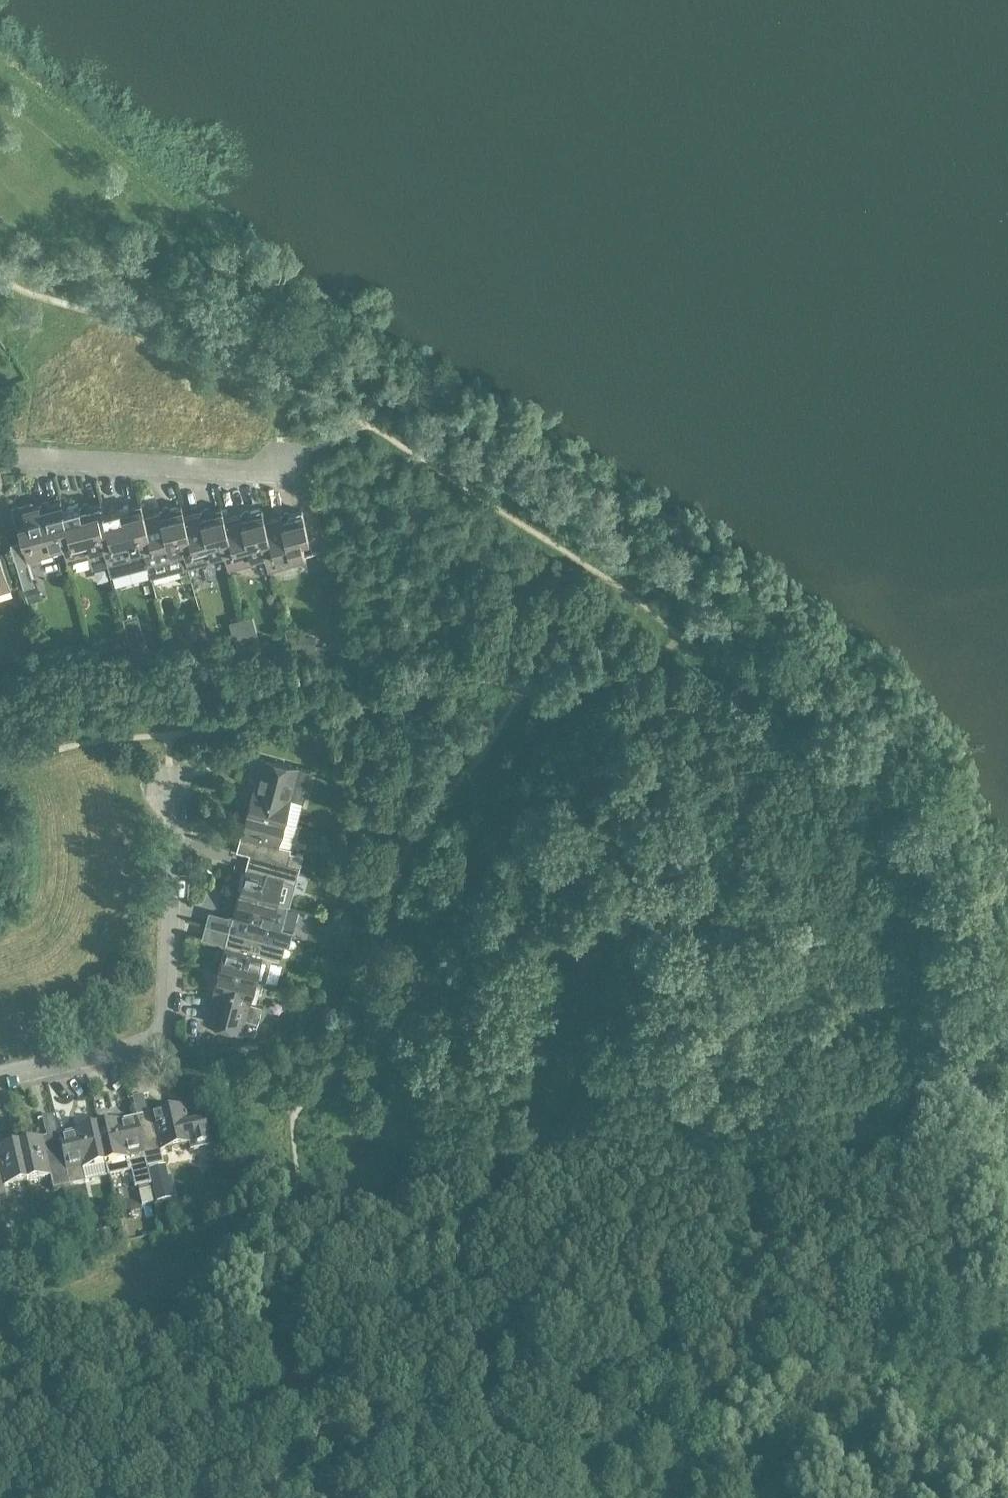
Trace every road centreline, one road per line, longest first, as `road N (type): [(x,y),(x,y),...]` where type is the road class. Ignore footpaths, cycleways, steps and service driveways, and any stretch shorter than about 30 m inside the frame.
road 1 (residential): [(0,1076),(145,1042),(160,1031),(174,830),(168,773)]
road 2 (residential): [(0,464),(293,478)]

